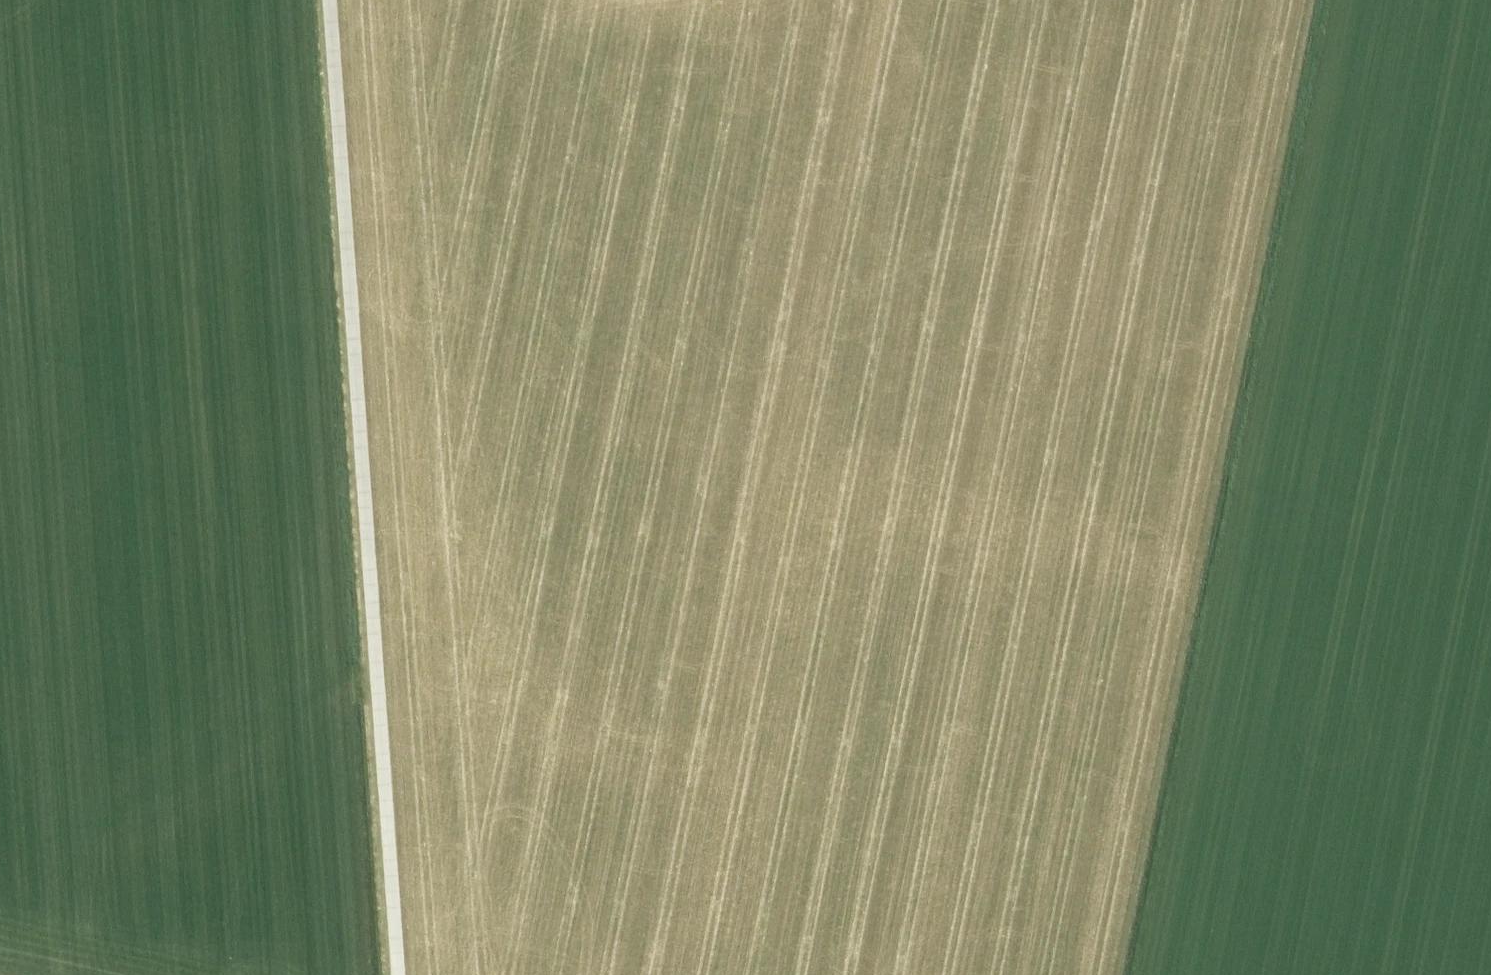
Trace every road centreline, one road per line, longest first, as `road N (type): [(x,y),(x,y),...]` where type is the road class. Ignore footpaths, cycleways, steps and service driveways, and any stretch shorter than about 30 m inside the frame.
road 1 (track): [(334,0),(393,974)]

